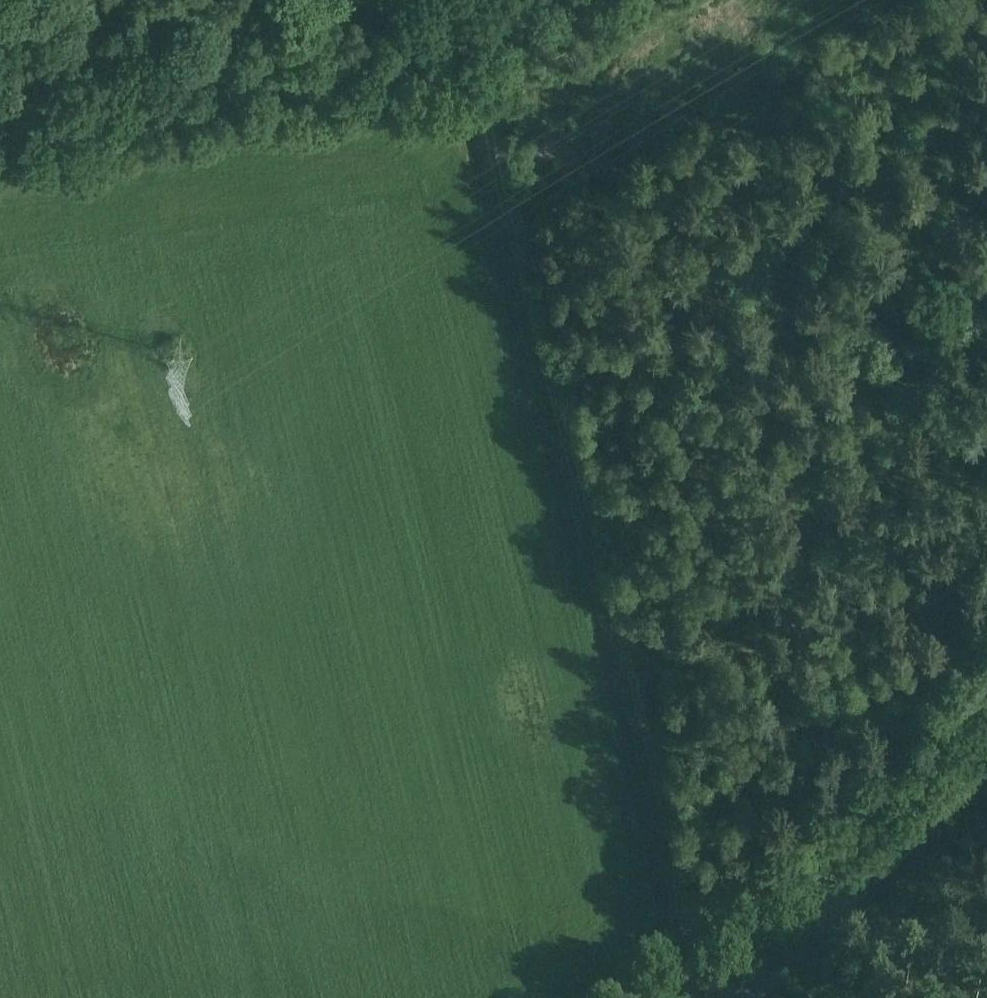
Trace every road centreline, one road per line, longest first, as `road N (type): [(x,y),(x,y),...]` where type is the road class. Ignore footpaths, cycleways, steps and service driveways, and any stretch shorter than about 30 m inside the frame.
road 1 (track): [(708,997),(681,972),(664,820),(461,42),(389,0)]
road 2 (tertiary): [(750,997),(986,755)]

